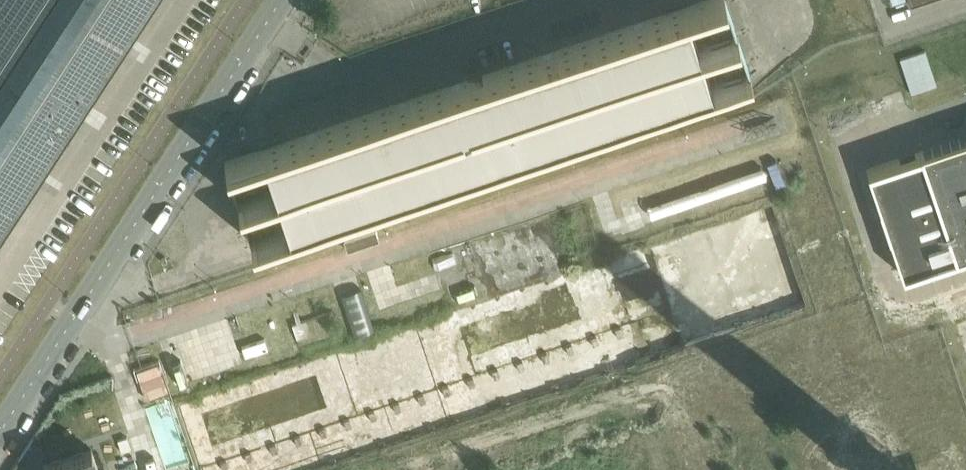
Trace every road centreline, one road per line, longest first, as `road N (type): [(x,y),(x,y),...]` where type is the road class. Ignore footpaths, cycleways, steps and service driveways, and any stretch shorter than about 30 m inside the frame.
road 1 (unclassified): [(0,436),(284,0)]

